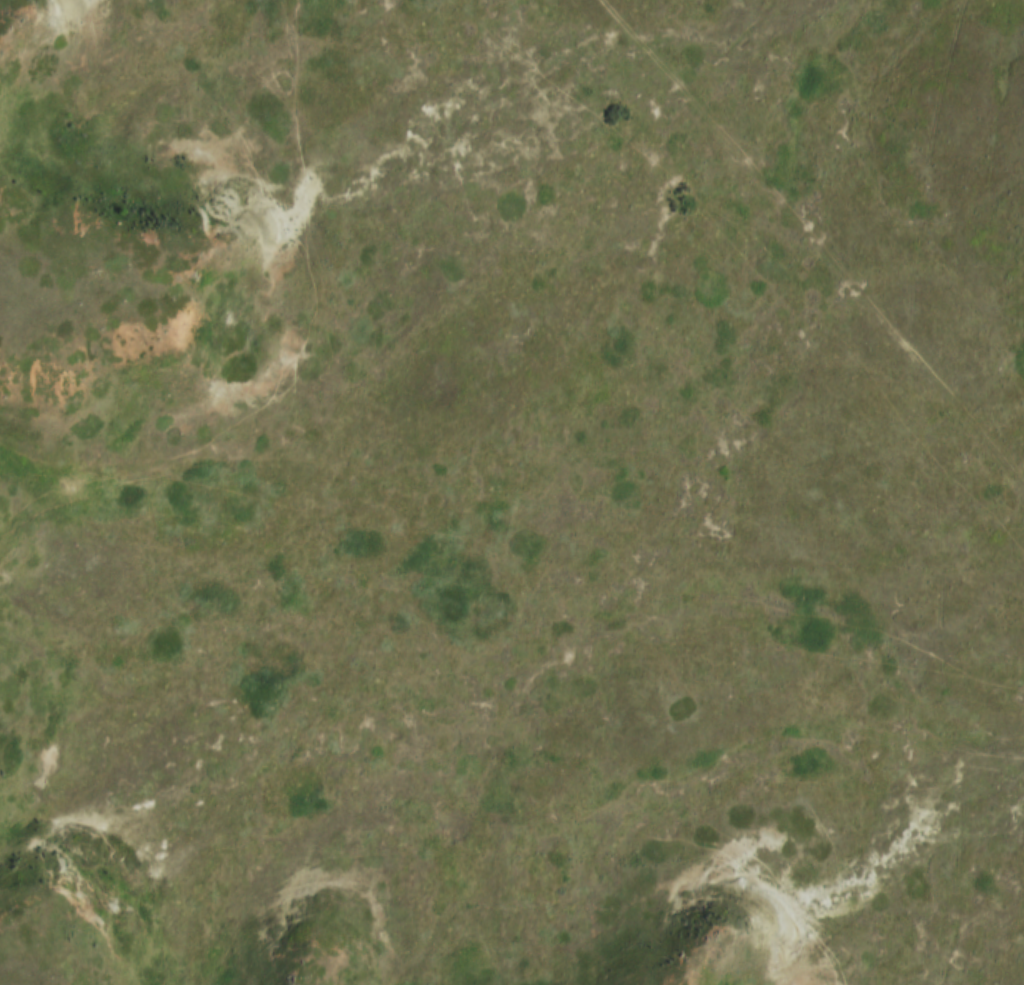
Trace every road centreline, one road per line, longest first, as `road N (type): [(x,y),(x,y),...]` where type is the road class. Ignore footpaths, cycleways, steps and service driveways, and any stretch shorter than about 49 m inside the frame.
road 1 (track): [(1023,483),(606,0)]

